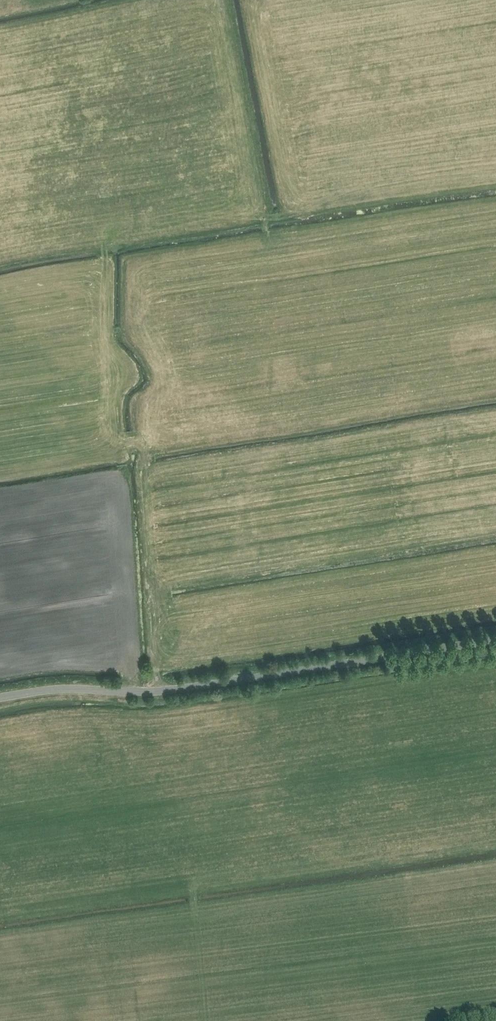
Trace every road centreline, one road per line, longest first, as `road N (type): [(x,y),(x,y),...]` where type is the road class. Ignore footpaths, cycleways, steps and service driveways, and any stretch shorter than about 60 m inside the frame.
road 1 (unclassified): [(0,697),(179,689),(495,639)]

